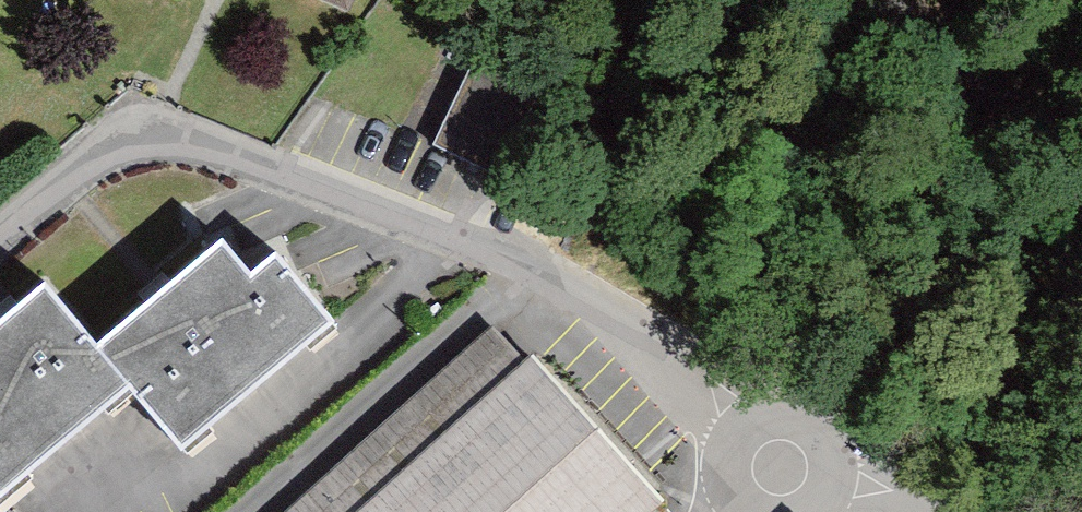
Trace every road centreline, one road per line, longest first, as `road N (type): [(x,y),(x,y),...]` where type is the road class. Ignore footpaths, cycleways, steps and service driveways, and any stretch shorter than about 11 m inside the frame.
road 1 (residential): [(0,223),(90,150),(179,138),(486,248),(799,446)]
road 2 (residential): [(991,0),(1081,80)]

